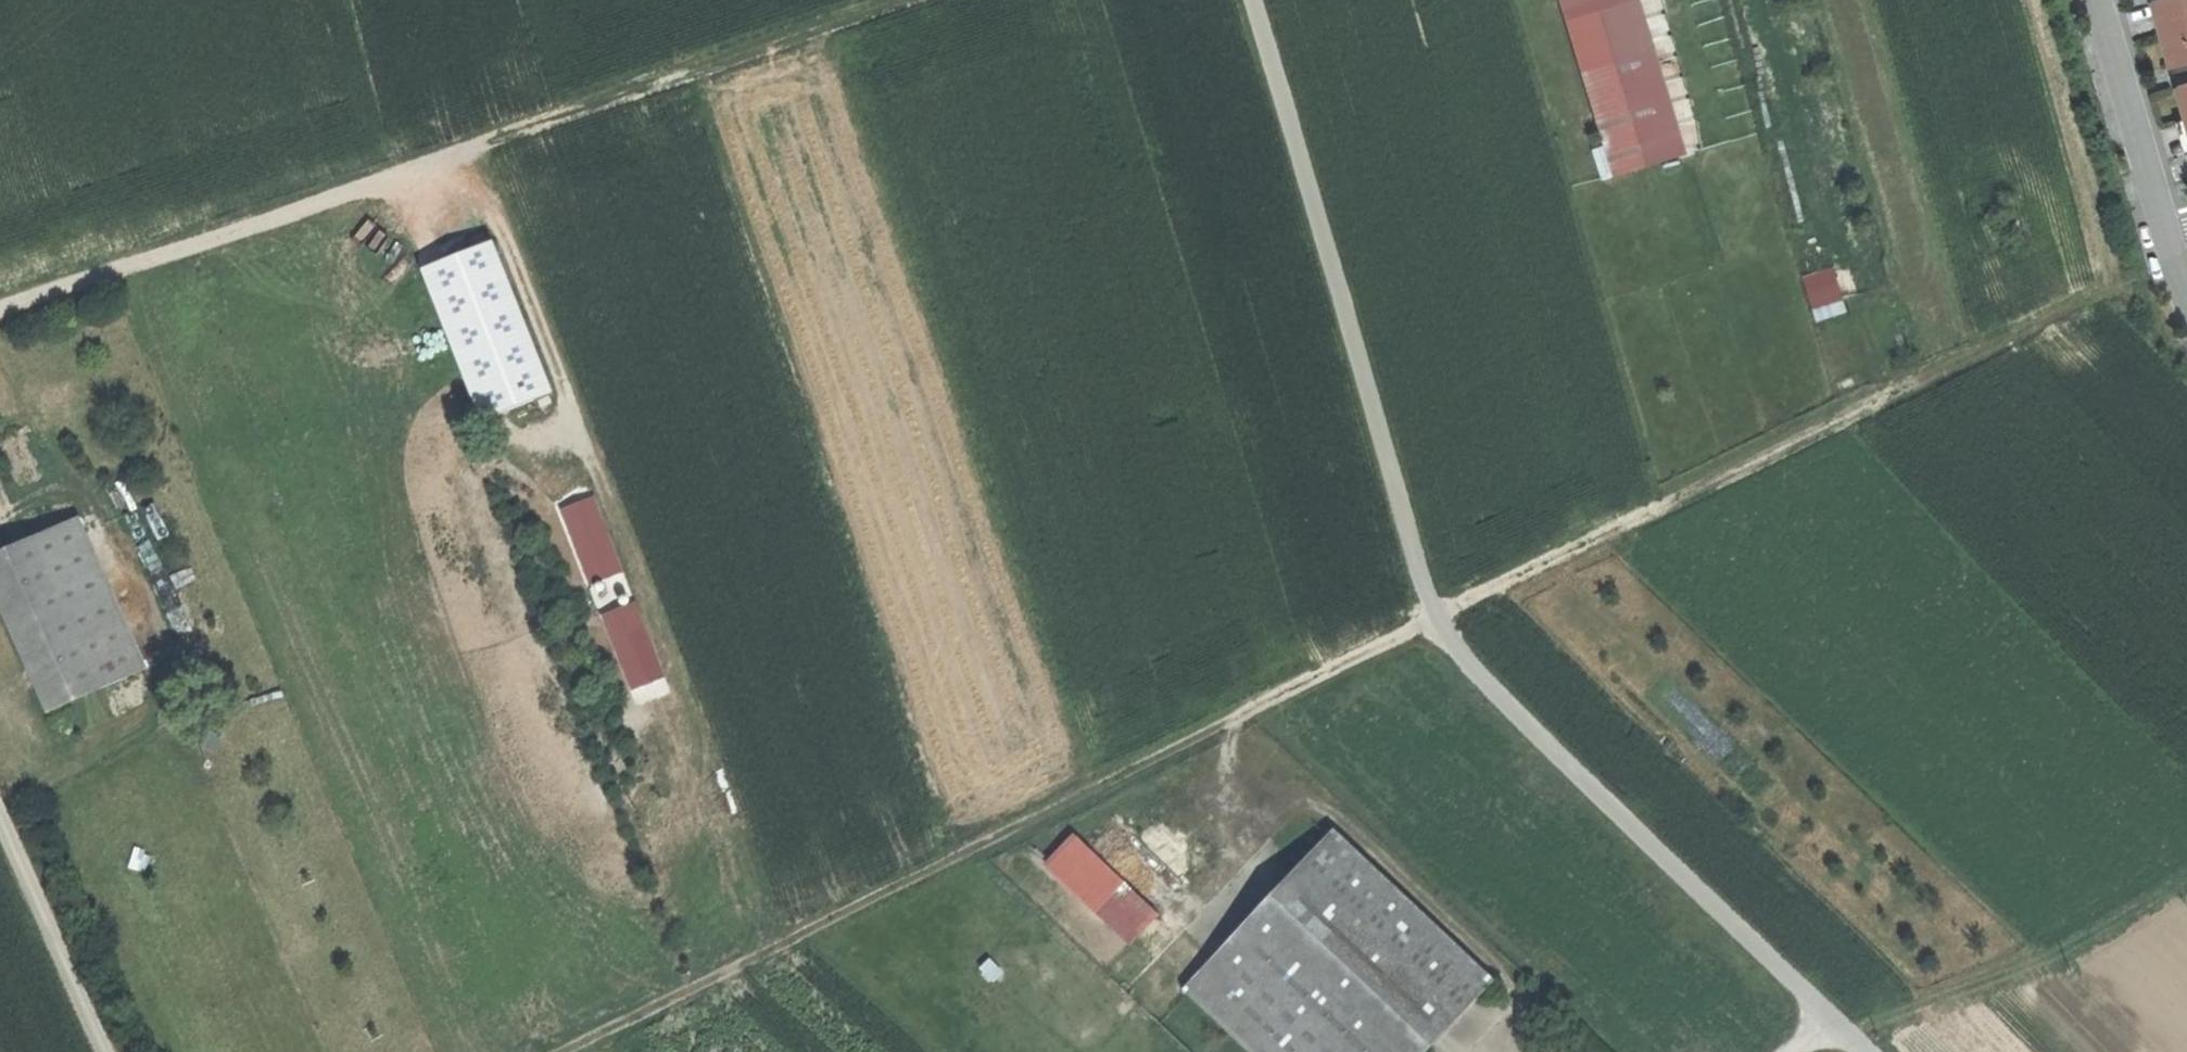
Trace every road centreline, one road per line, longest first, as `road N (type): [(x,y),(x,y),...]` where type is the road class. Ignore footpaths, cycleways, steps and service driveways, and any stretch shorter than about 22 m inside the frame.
road 1 (track): [(2174,262),(578,1051)]
road 2 (track): [(900,0),(492,142)]
road 3 (residential): [(2097,0),(2167,238)]

